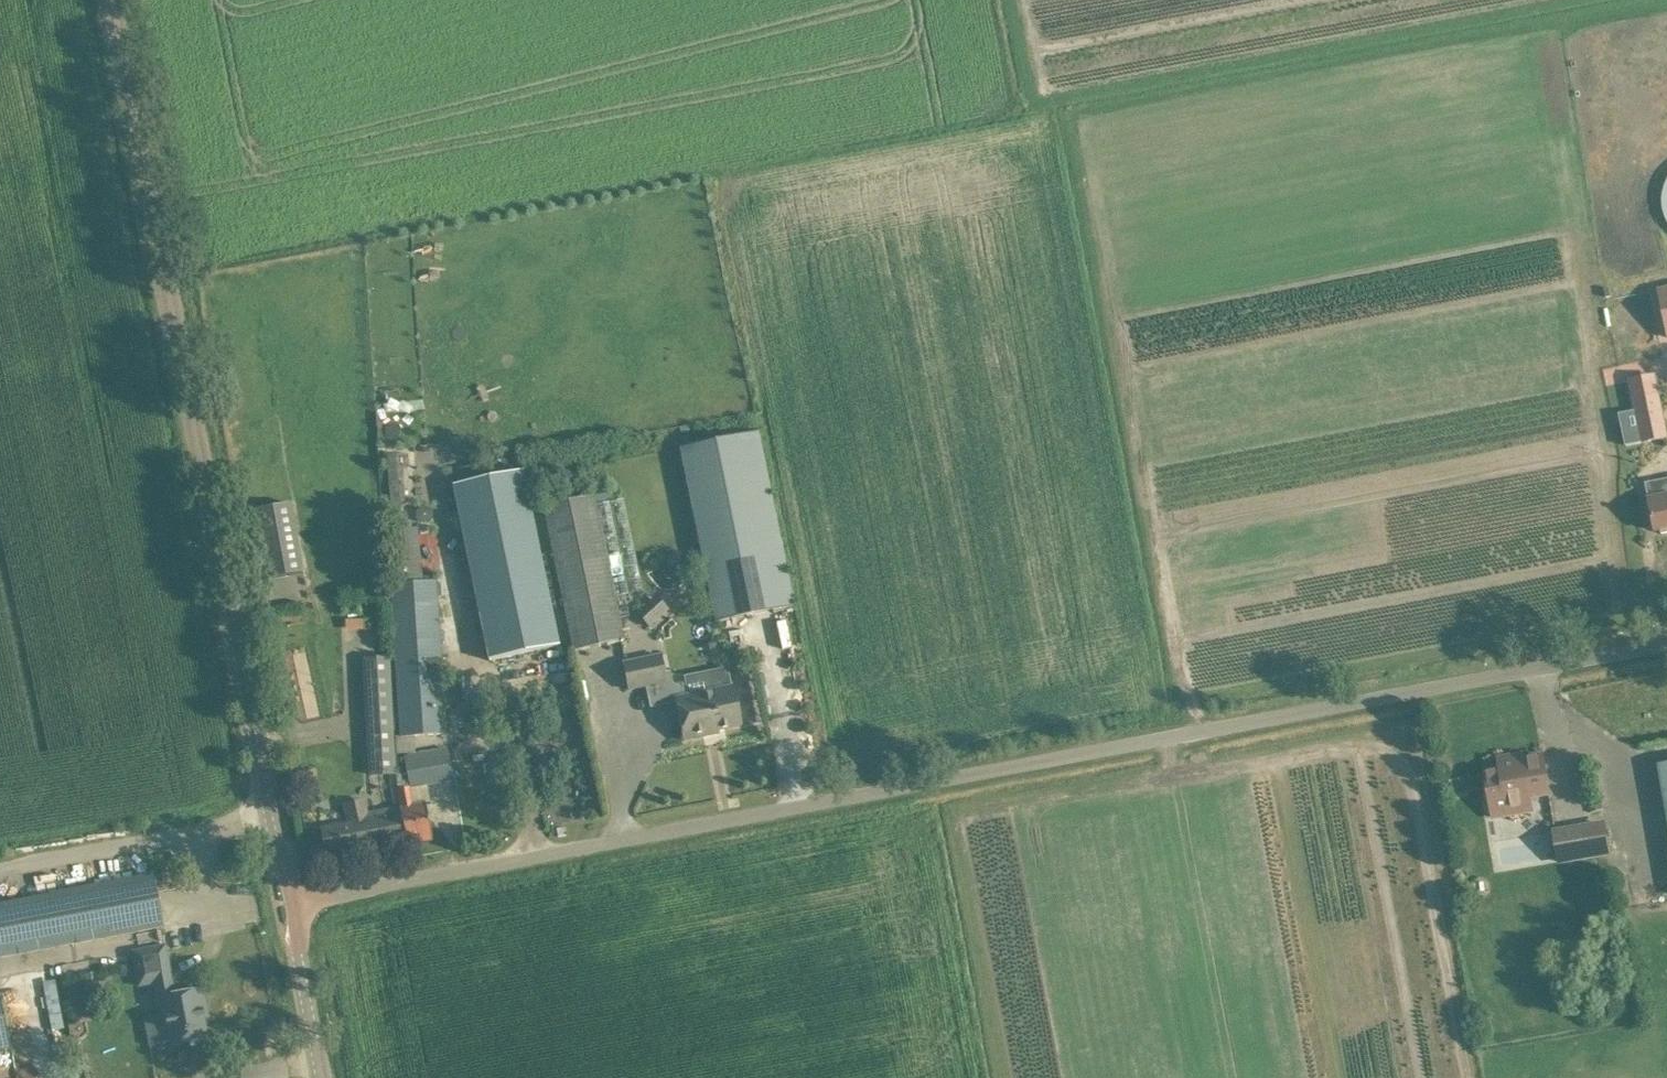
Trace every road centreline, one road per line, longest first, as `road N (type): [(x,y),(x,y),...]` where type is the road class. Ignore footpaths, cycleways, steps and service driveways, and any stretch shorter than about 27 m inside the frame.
road 1 (unclassified): [(290,899),(1666,643)]
road 2 (unclassified): [(290,899),(106,0)]
road 3 (unclassified): [(322,1077),(290,899)]

